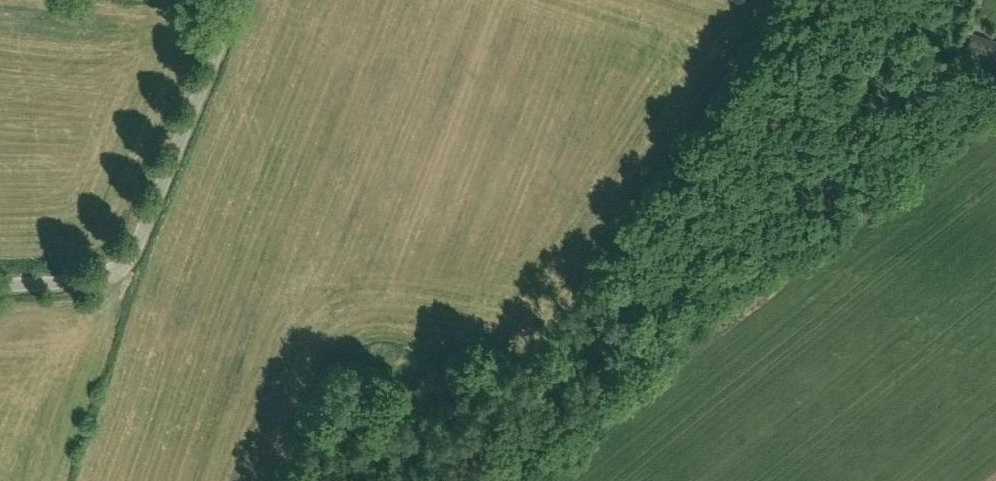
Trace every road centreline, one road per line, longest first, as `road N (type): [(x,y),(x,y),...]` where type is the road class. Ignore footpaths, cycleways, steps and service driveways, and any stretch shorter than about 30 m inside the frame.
road 1 (unclassified): [(235,0),(130,254),(95,274),(0,280)]

